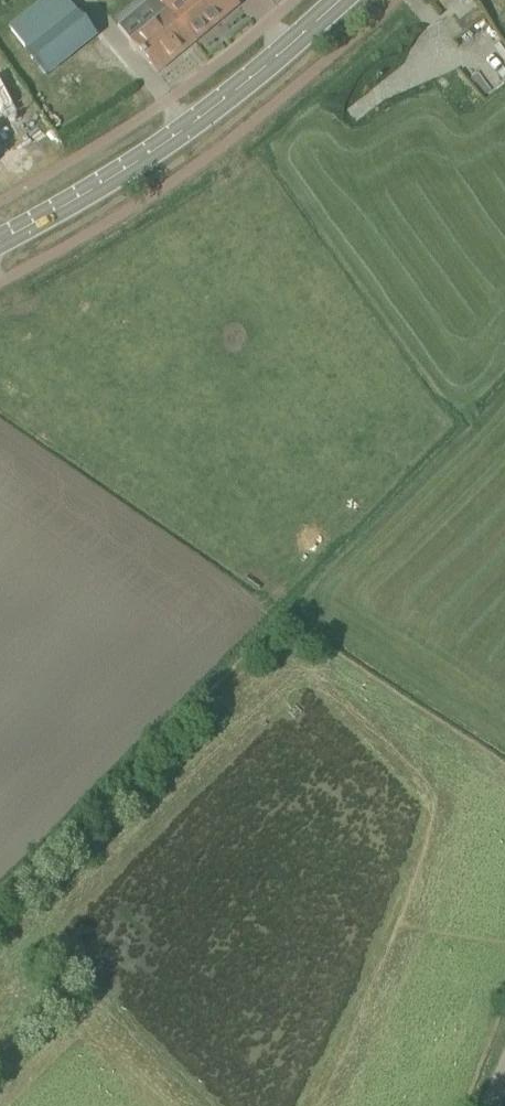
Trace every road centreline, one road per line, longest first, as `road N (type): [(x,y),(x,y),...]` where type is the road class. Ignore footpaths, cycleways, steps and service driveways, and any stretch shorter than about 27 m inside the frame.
road 1 (secondary): [(0,242),(175,137),(342,0)]

